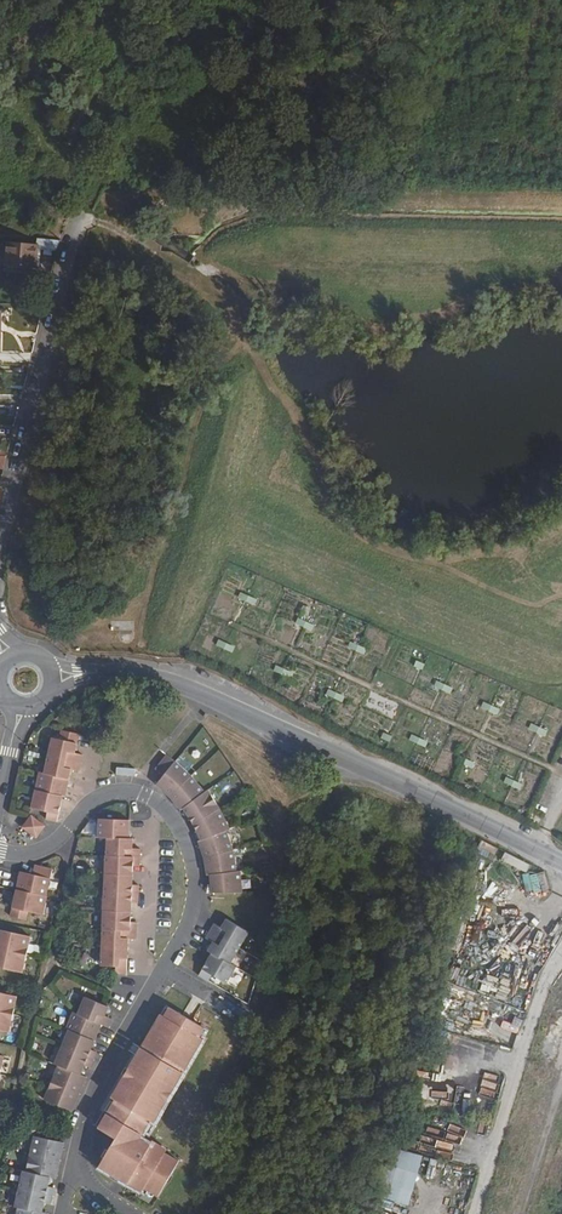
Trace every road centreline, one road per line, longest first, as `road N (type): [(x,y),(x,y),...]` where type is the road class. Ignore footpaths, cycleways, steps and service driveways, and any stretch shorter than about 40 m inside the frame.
road 1 (tertiary): [(561,861),(208,697),(140,675),(95,673)]
road 2 (residential): [(169,967),(192,927),(196,865),(187,834),(154,797),(105,793),(47,851),(27,857),(0,850)]
road 3 (unclassified): [(77,222),(0,542)]
road 4 (track): [(474,1213),(561,957)]
road 5 (residential): [(82,1190),(83,1127),(101,1077),(169,967)]
road 6 (track): [(82,118),(118,0)]

